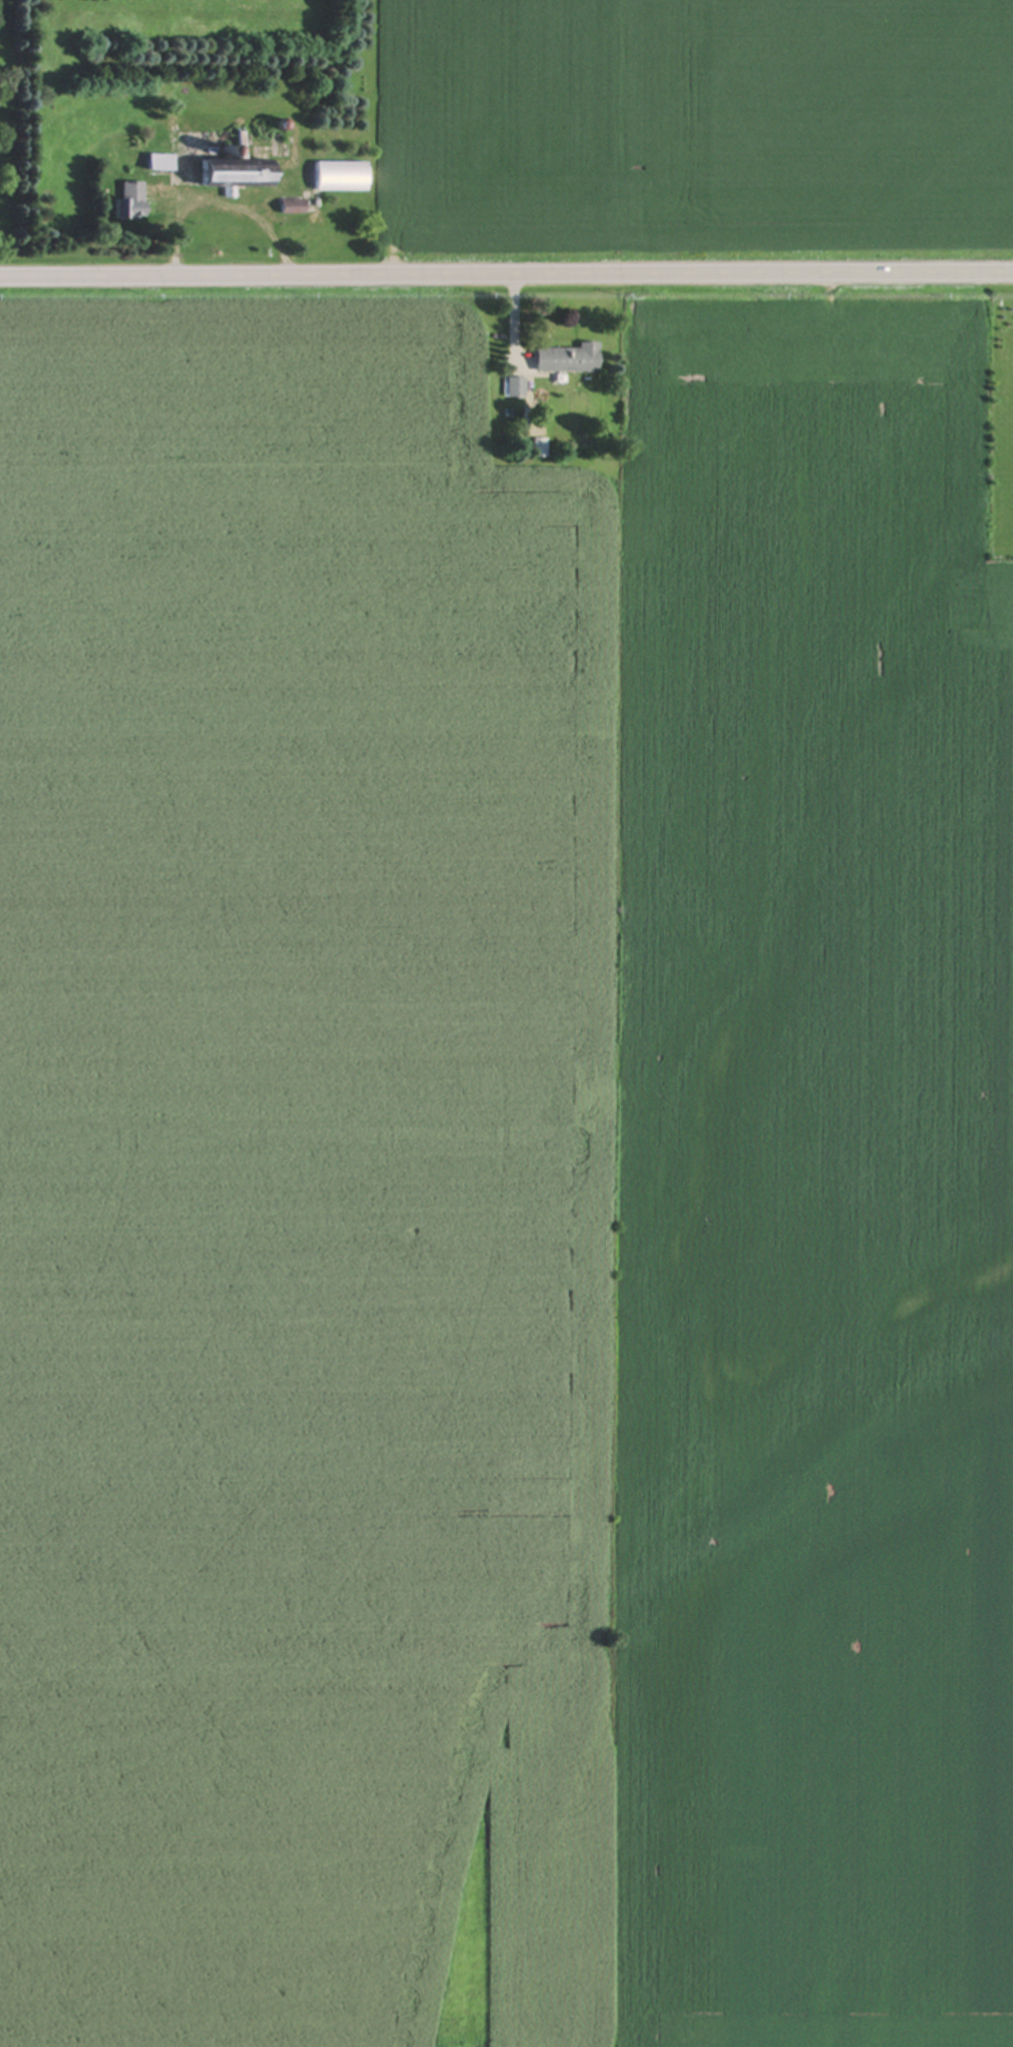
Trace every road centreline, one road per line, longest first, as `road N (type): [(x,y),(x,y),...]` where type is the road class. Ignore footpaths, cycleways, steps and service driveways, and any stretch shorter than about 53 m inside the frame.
road 1 (primary): [(0,284),(591,268),(1012,267)]

